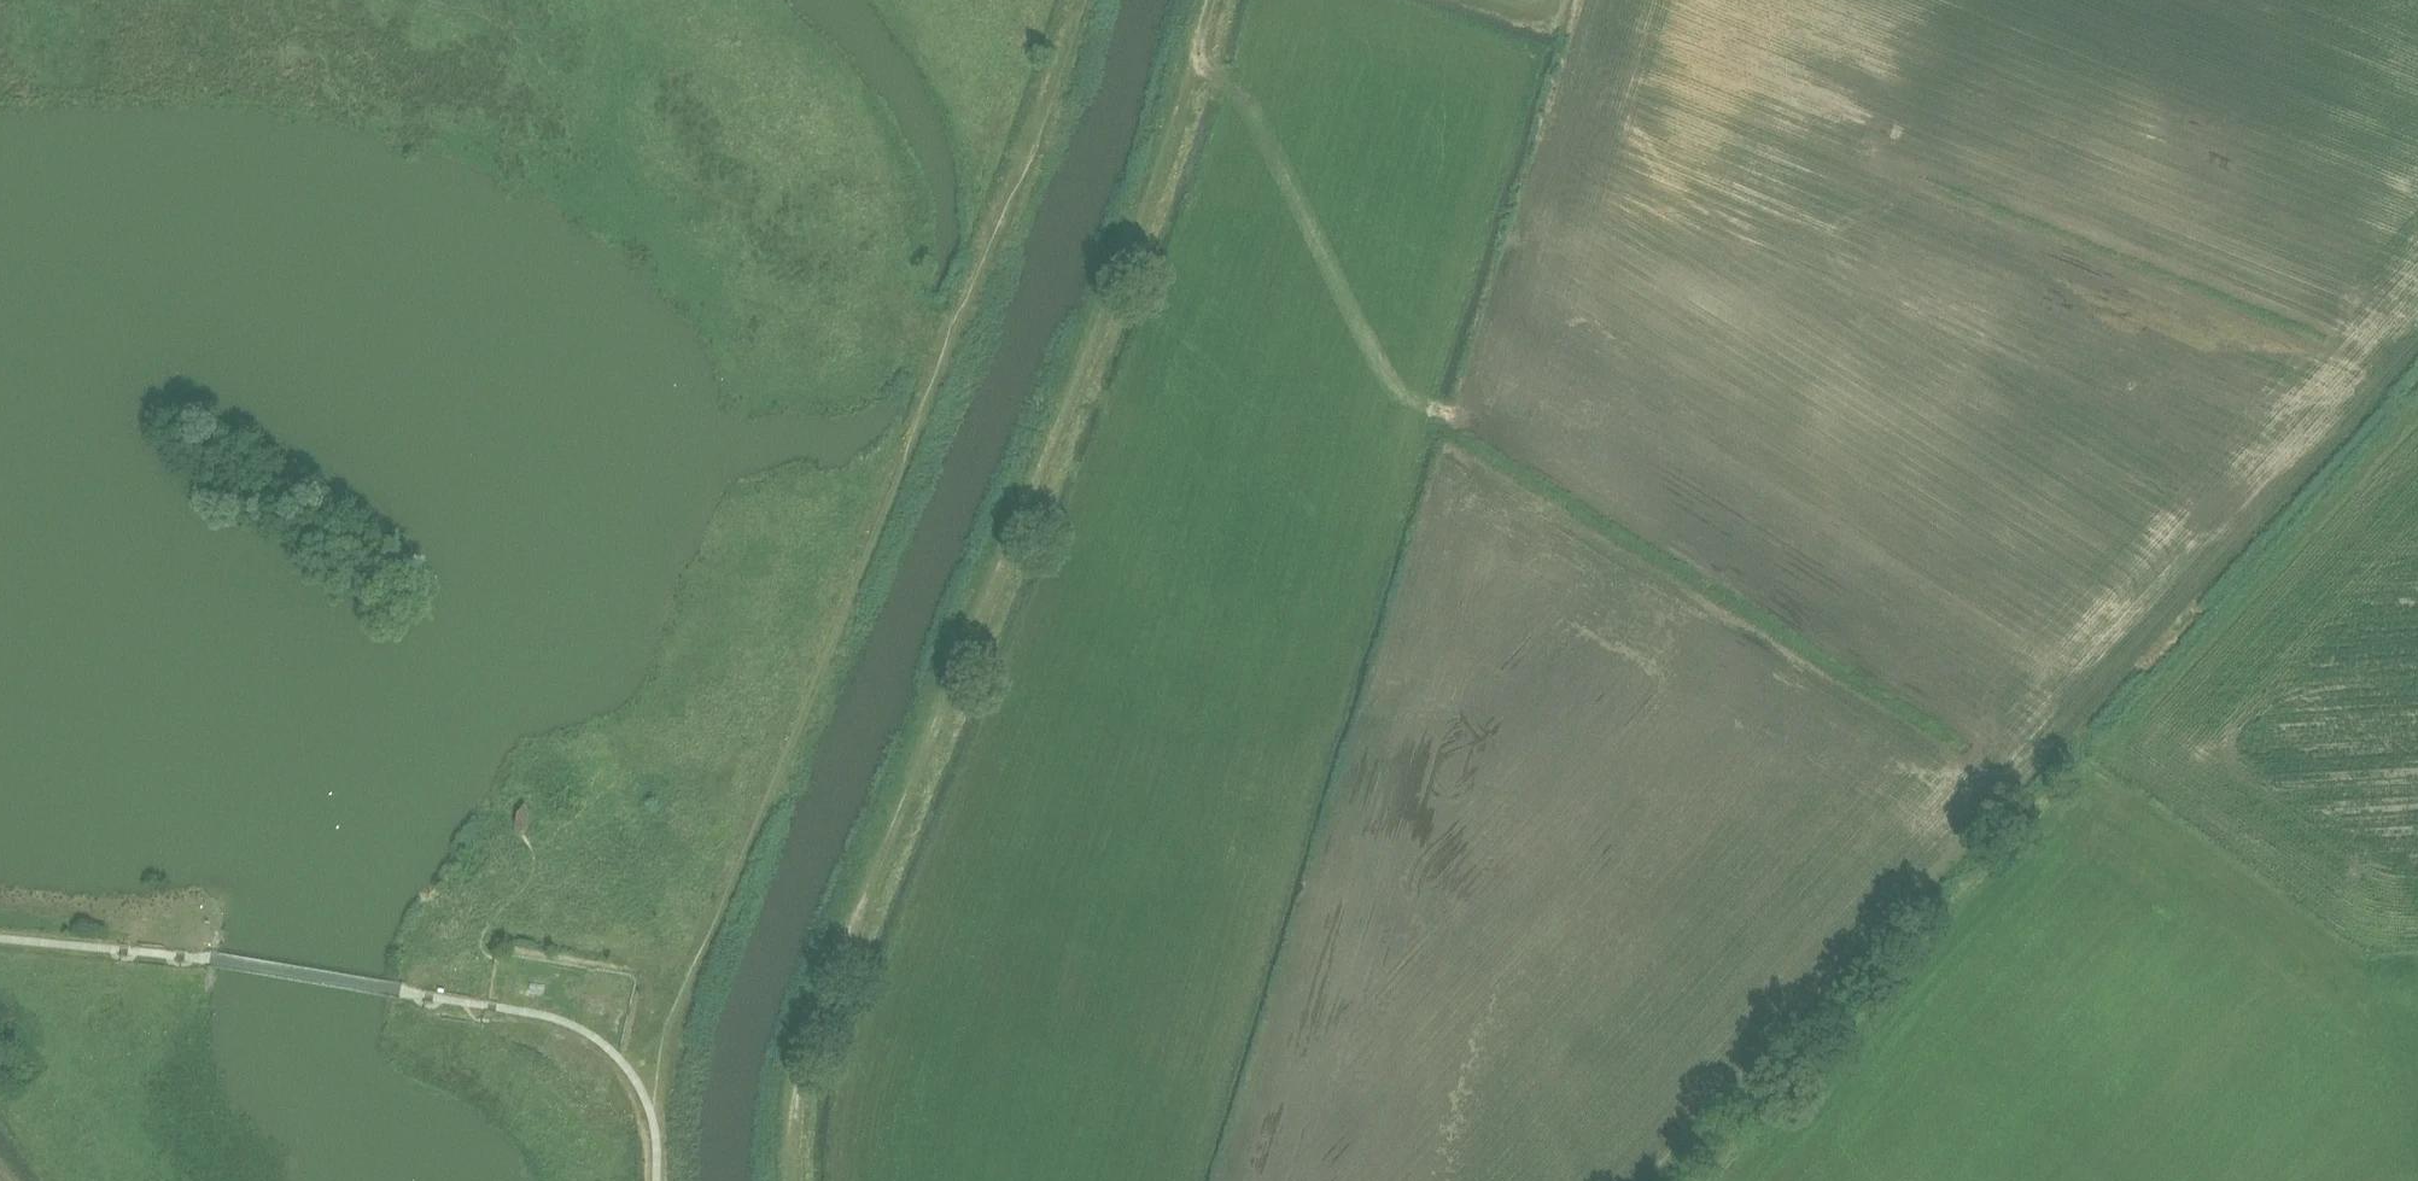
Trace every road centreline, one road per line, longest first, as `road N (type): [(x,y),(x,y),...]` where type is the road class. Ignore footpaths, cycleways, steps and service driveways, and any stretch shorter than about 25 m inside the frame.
road 1 (track): [(652,1116),(667,1051),(949,354),(1079,0)]

